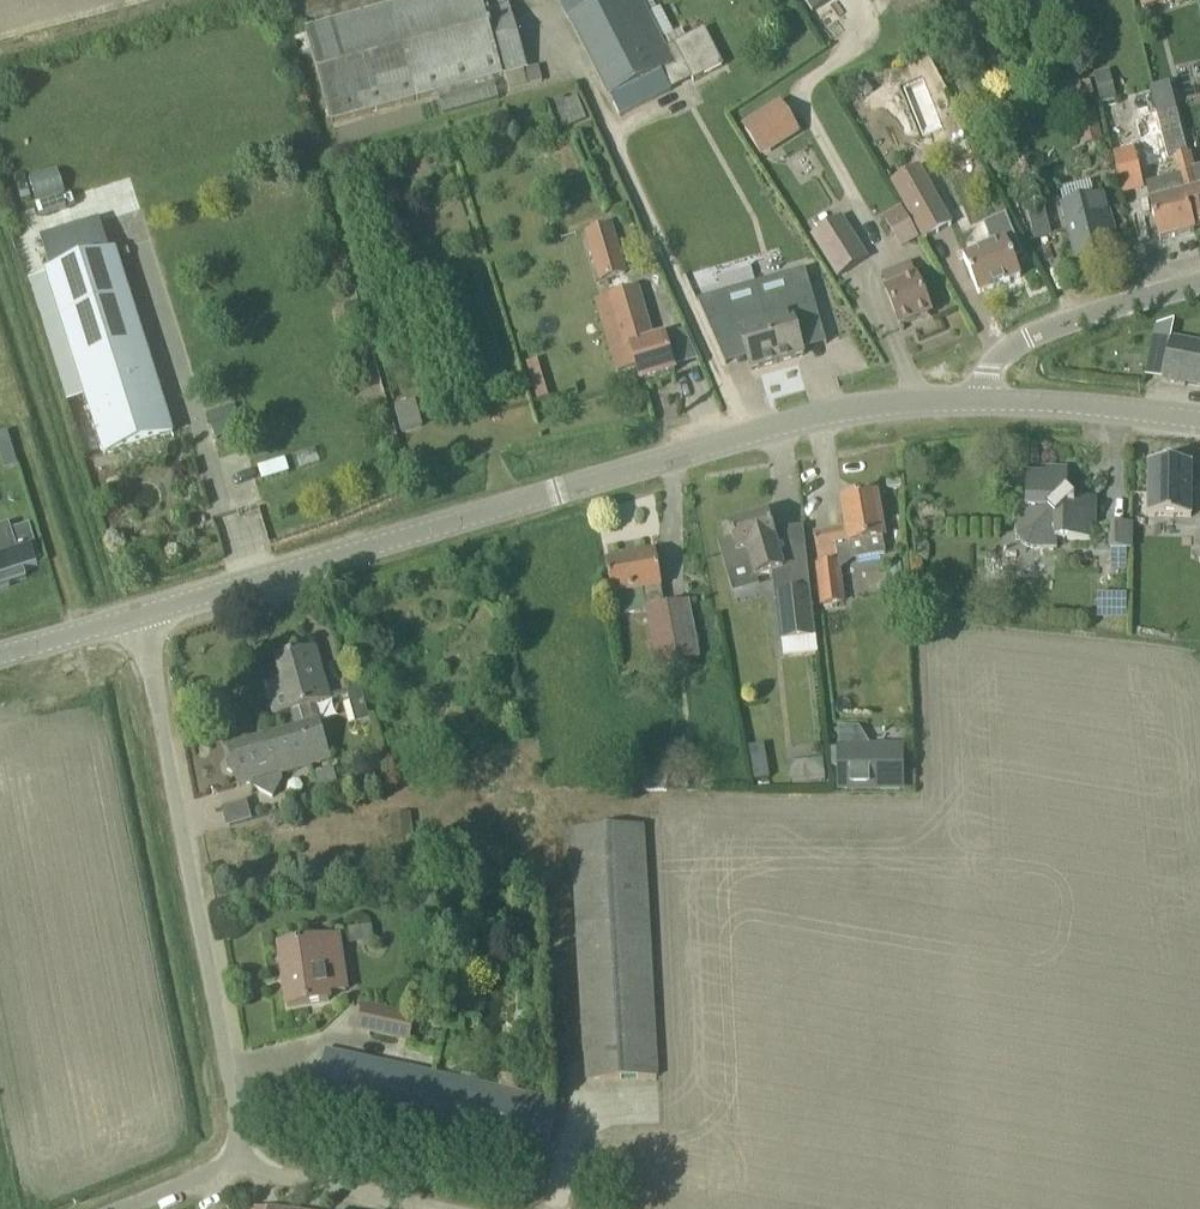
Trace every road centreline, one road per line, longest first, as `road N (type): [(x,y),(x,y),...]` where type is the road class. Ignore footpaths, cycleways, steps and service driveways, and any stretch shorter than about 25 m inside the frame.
road 1 (secondary): [(974,404),(868,409),(610,474),(143,614)]
road 2 (unclassified): [(124,1208),(243,1160),(143,614)]
road 3 (unclassified): [(974,404),(983,376),(1015,347),(1199,288)]
road 4 (track): [(467,1208),(243,1160)]
road 5 (secondary): [(1199,423),(974,404)]
road 6 (secondary): [(143,614),(0,655)]

